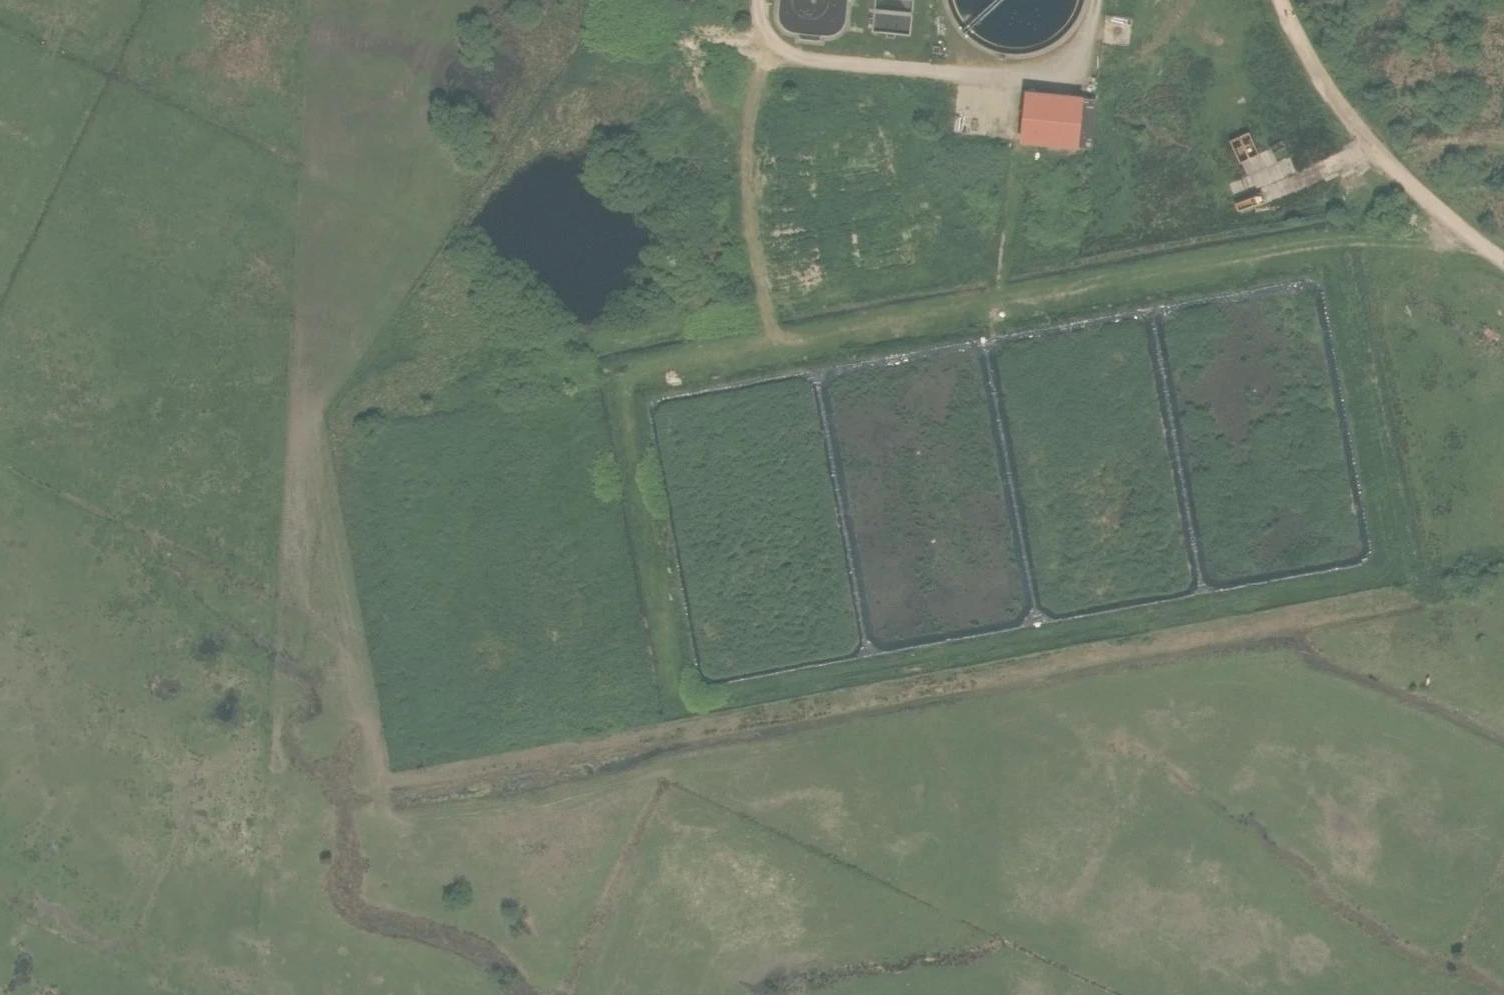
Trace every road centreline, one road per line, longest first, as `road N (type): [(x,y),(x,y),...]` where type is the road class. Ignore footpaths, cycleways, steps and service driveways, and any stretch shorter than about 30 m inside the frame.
road 1 (track): [(1282,0),(1340,108),(1414,190),(1503,257)]

